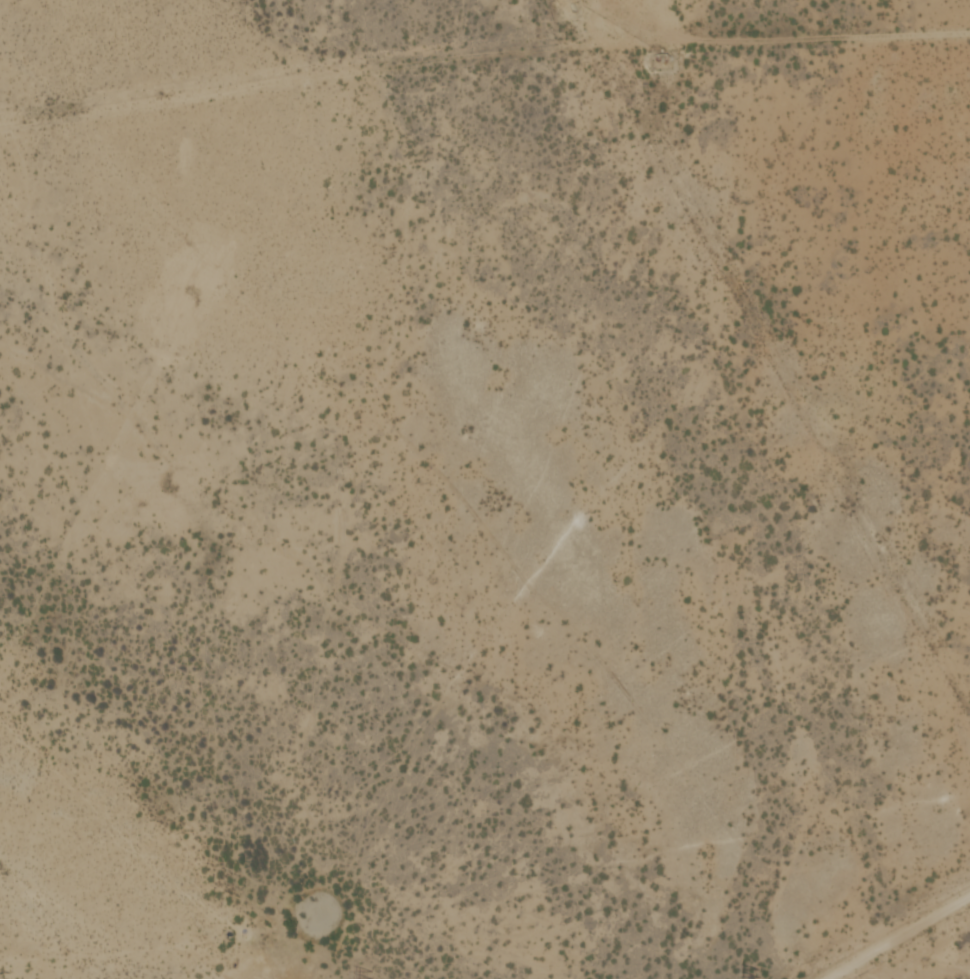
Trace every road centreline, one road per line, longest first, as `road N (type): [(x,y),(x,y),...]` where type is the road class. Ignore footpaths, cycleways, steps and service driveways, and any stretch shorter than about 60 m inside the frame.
road 1 (residential): [(969,893),(822,978)]

